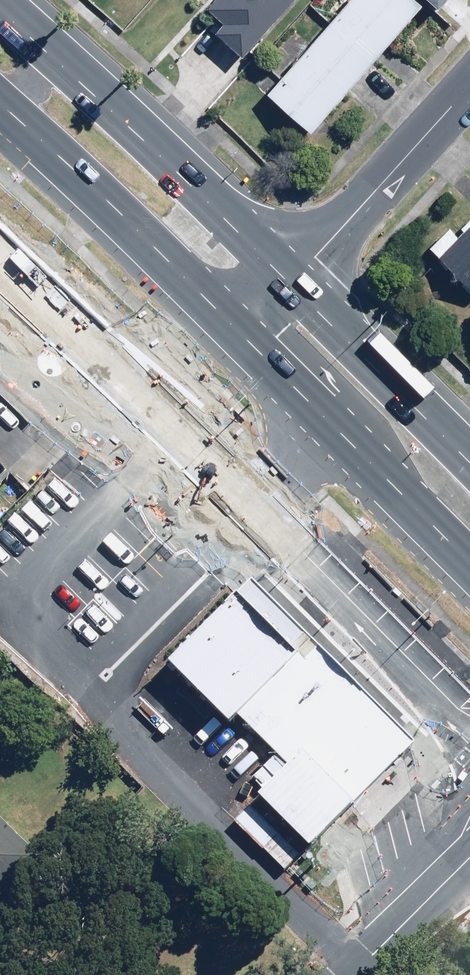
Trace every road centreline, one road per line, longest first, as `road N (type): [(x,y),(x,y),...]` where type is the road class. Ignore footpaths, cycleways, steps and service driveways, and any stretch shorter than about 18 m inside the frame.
road 1 (primary): [(469,730),(252,503),(0,261)]
road 2 (primary): [(0,9),(296,280)]
road 3 (residential): [(296,280),(469,86)]
road 4 (primary): [(296,280),(469,453)]
road 5 (residential): [(469,858),(350,974)]

